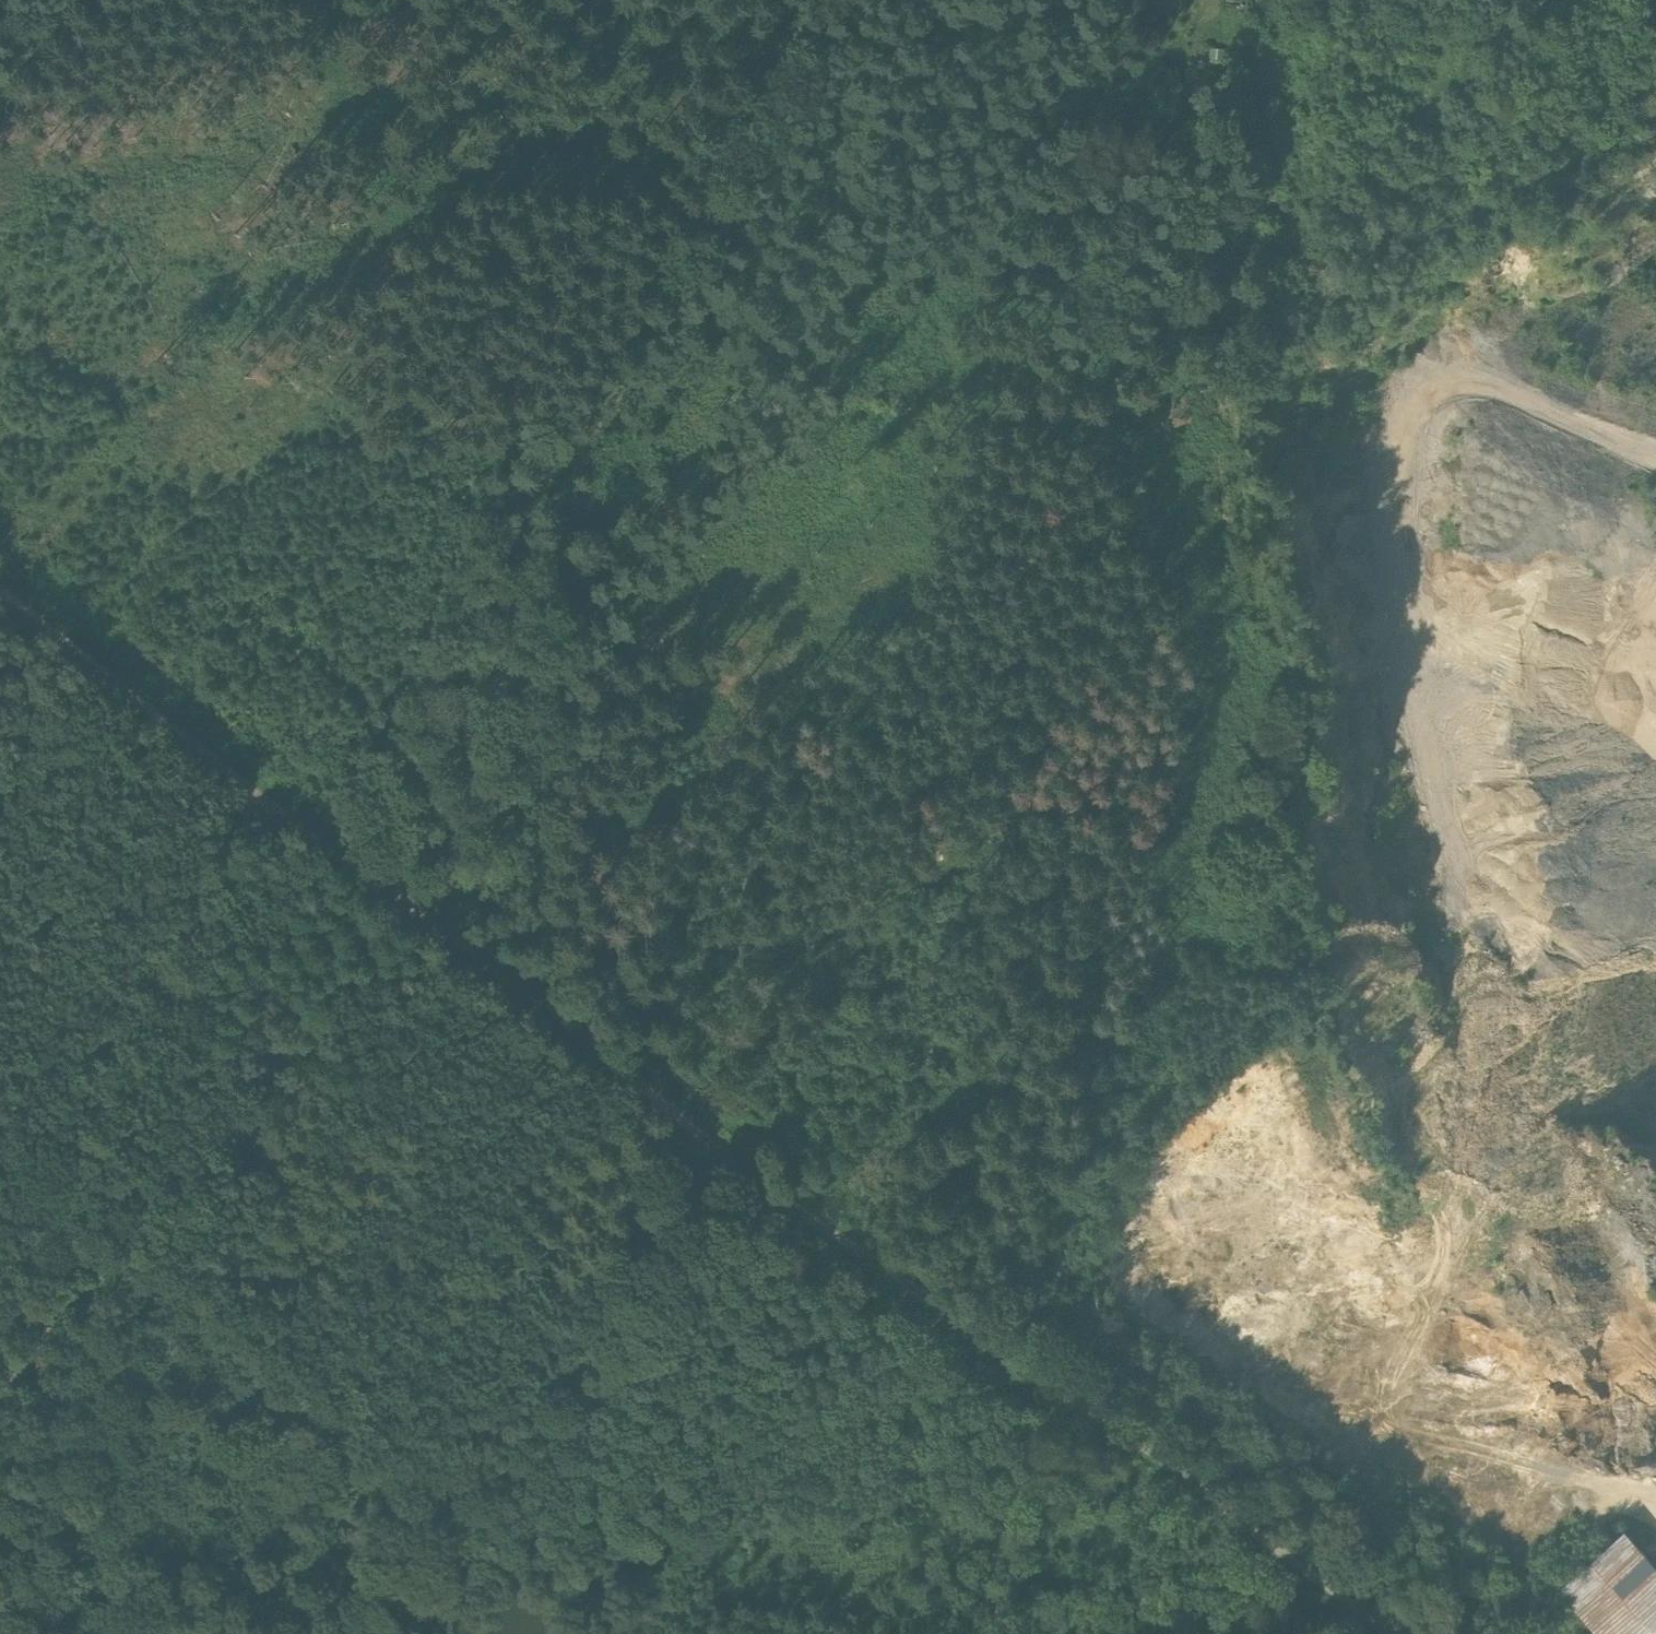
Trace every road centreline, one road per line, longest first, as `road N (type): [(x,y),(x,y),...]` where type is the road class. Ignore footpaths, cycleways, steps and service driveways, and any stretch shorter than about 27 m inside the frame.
road 1 (track): [(0,596),(721,1151),(1397,1633)]
road 2 (track): [(262,795),(82,1119),(60,1204),(61,1286),(51,1324),(0,1382)]
road 3 (track): [(313,1633),(447,1588),(490,1562)]
road 4 (track): [(0,143),(98,0)]

